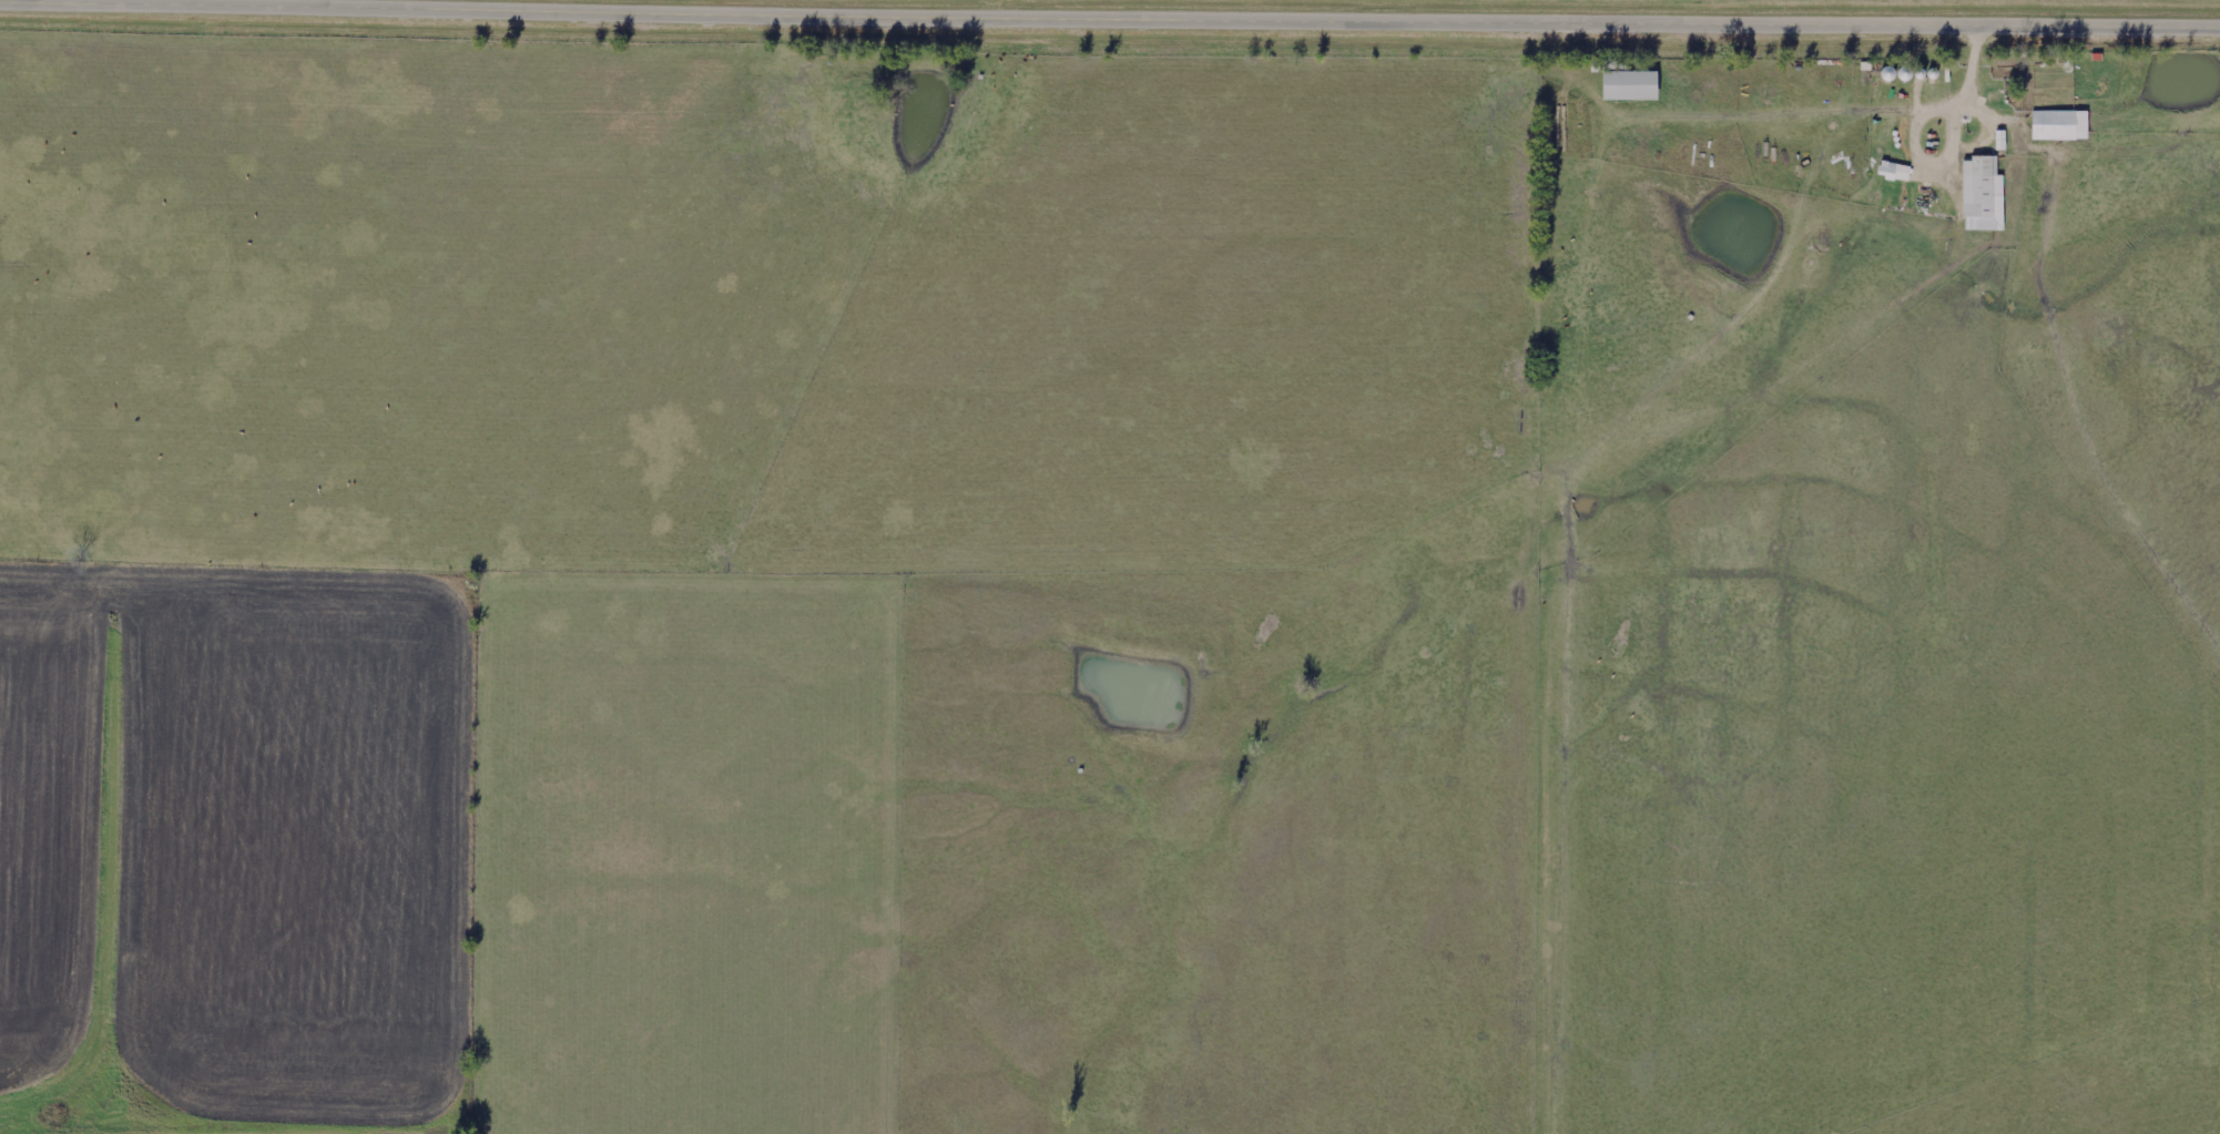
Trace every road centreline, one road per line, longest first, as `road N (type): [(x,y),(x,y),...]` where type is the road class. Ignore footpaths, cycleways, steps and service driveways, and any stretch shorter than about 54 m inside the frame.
road 1 (tertiary): [(2219,18),(404,0)]

